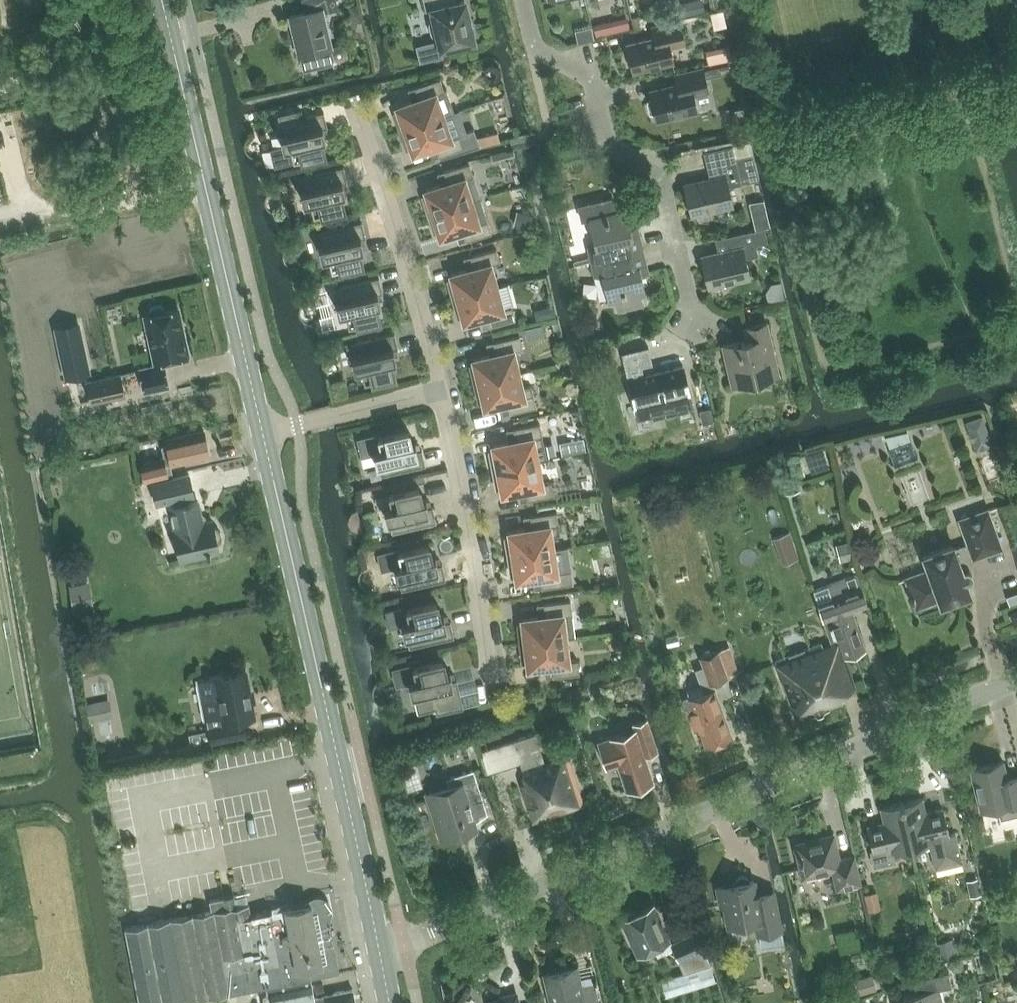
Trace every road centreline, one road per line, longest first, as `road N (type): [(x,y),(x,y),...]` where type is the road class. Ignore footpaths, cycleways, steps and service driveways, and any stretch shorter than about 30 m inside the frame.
road 1 (residential): [(381,954),(1016,680)]
road 2 (tertiary): [(381,954),(264,432)]
road 3 (tertiary): [(264,432),(163,0)]
road 4 (residential): [(523,0),(534,47),(592,78),(609,144),(661,177),(696,320)]
road 5 (residential): [(491,683),(441,388)]
road 6 (residential): [(441,388),(405,240),(360,113)]
road 7 (residential): [(264,432),(441,388)]

